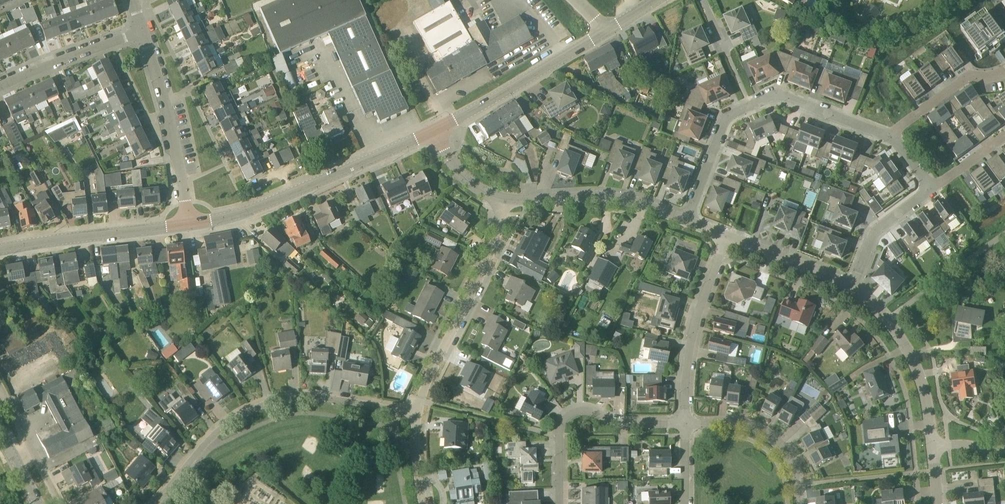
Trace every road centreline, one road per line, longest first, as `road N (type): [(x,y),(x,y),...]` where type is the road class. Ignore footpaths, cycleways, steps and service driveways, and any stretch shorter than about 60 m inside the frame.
road 1 (residential): [(416,414),(326,399),(254,409),(223,428),(154,503)]
road 2 (residential): [(888,137),(782,97),(749,108),(721,131),(687,222)]
road 3 (tertiary): [(188,225),(257,208),(437,132)]
road 4 (residential): [(416,414),(491,255),(501,200)]
road 5 (residential): [(559,503),(557,436),(564,419),(590,413),(617,425),(685,425)]
road 6 (residential): [(188,225),(171,125),(144,33)]
road 7 (tertiary): [(437,132),(606,31)]
road 8 (residential): [(685,425),(691,341),(726,237)]
road 9 (residential): [(687,222),(615,198),(501,200)]
road 10 (tertiary): [(0,250),(188,225)]
road 11 (residential): [(933,446),(911,358),(852,288)]
road 12 (residential): [(802,503),(792,460),(775,442),(736,425),(685,425)]
road 13 (residential): [(0,89),(144,33)]
road 14 (residential): [(852,288),(726,237)]
road 15 (residential): [(1004,73),(968,78),(888,137)]
road 16 (residential): [(852,288),(876,233),(930,190)]

